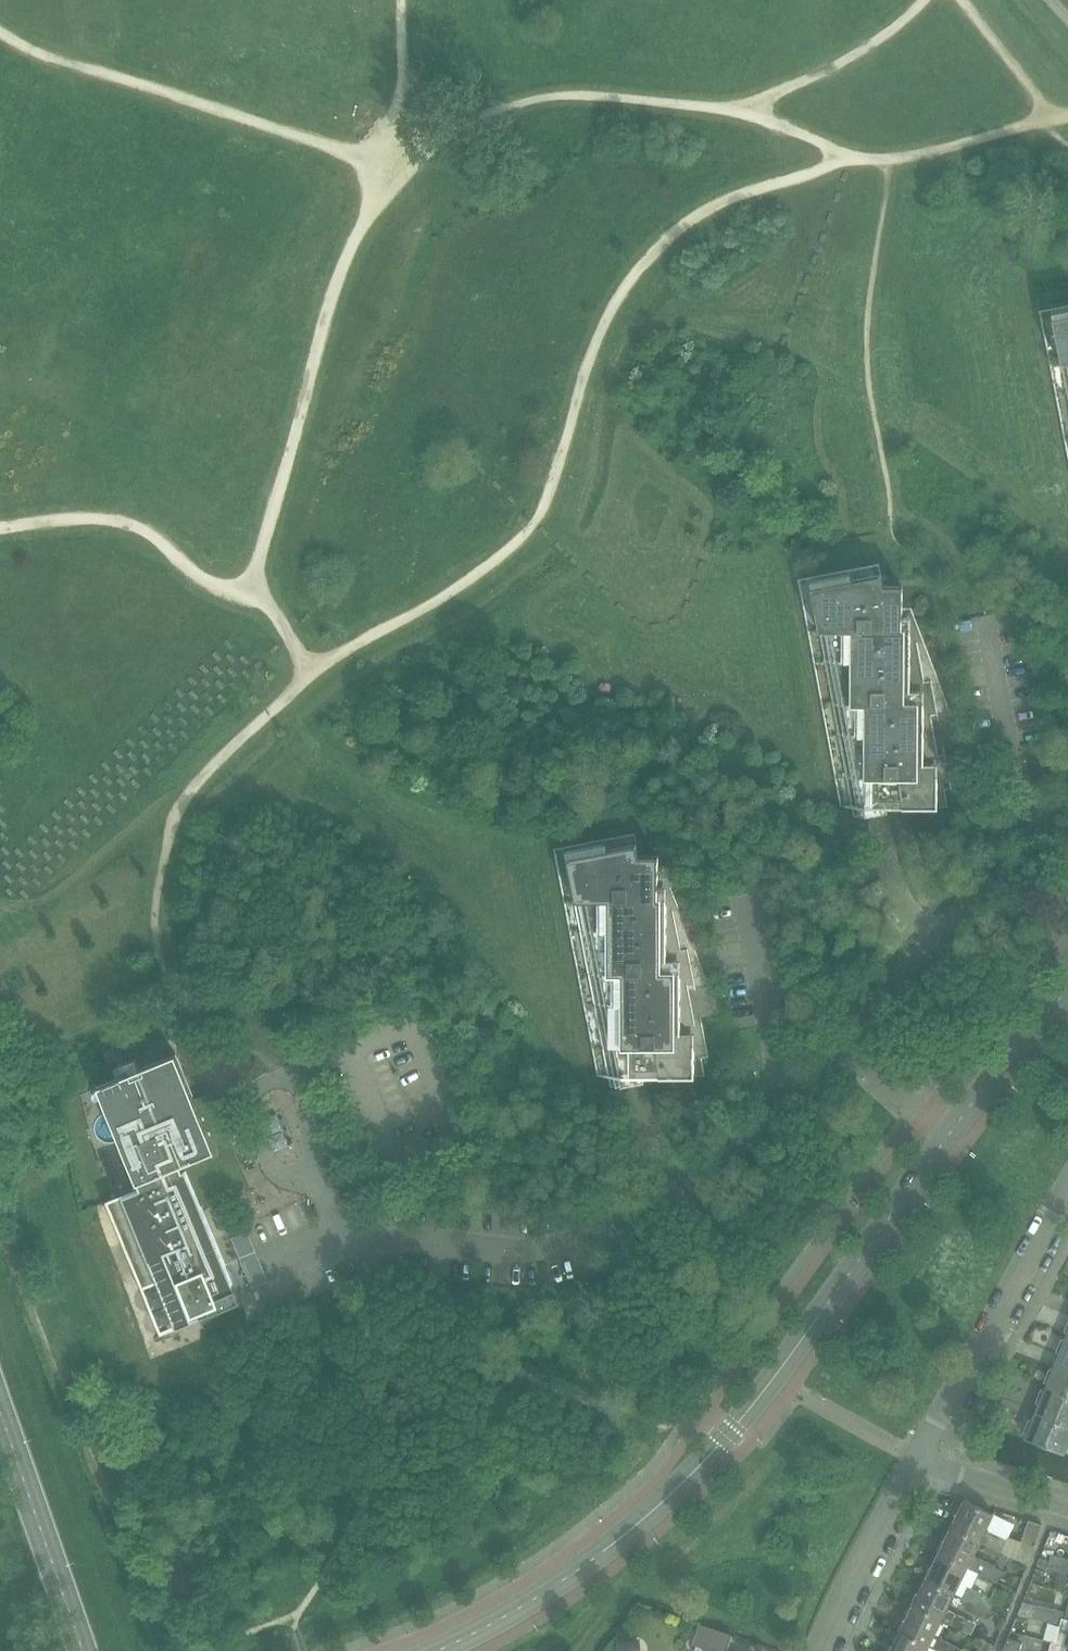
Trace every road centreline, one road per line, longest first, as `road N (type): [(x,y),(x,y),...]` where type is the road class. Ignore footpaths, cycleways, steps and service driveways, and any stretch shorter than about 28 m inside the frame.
road 1 (tertiary): [(430,1650),(573,1572),(682,1486),(958,1119)]
road 2 (unclassified): [(1067,779),(862,1012),(860,1052)]
road 3 (residential): [(914,1459),(1064,1188)]
road 4 (primary): [(80,1650),(0,1420)]
road 5 (residential): [(822,1650),(914,1459)]
road 6 (tertiary): [(958,1119),(1067,992)]
road 7 (residential): [(1067,1512),(914,1459)]

